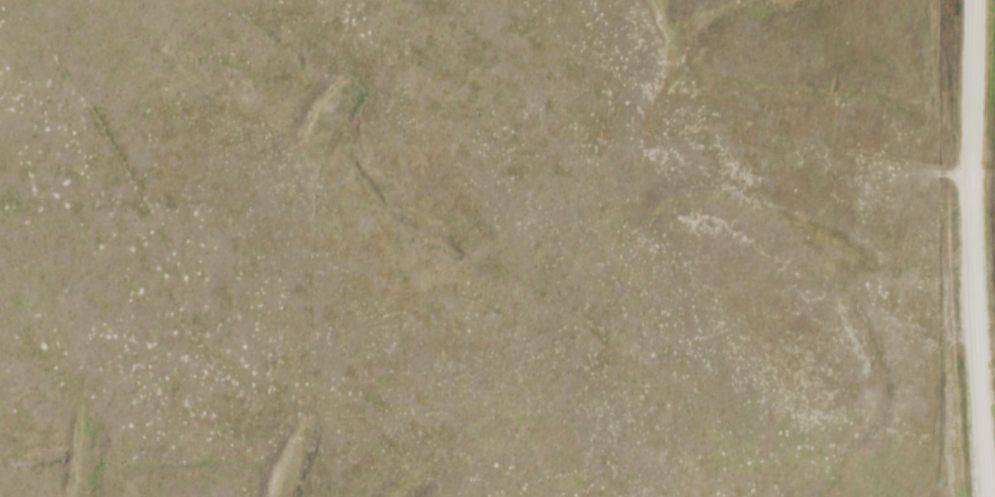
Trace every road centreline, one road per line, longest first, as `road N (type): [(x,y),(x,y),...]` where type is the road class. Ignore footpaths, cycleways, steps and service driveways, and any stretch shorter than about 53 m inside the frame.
road 1 (tertiary): [(977,0),(968,192),(984,496)]

